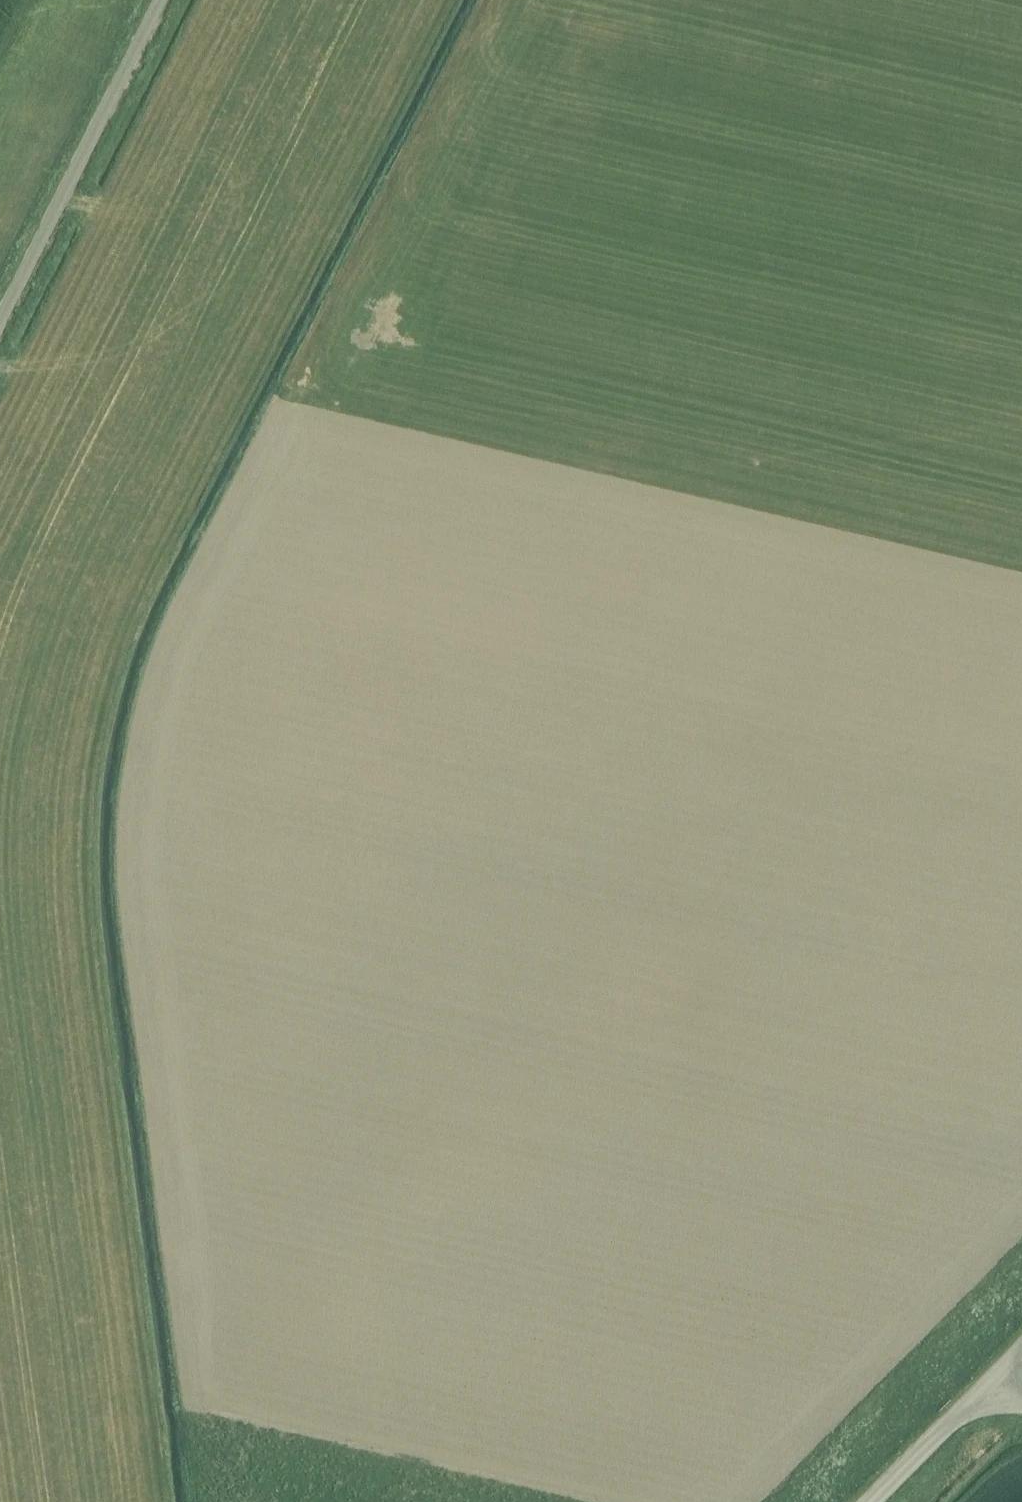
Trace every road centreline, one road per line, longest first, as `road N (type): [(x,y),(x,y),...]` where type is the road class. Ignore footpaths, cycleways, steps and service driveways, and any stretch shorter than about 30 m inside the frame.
road 1 (tertiary): [(0,323),(163,0)]
road 2 (unclassified): [(870,1501),(988,1386)]

